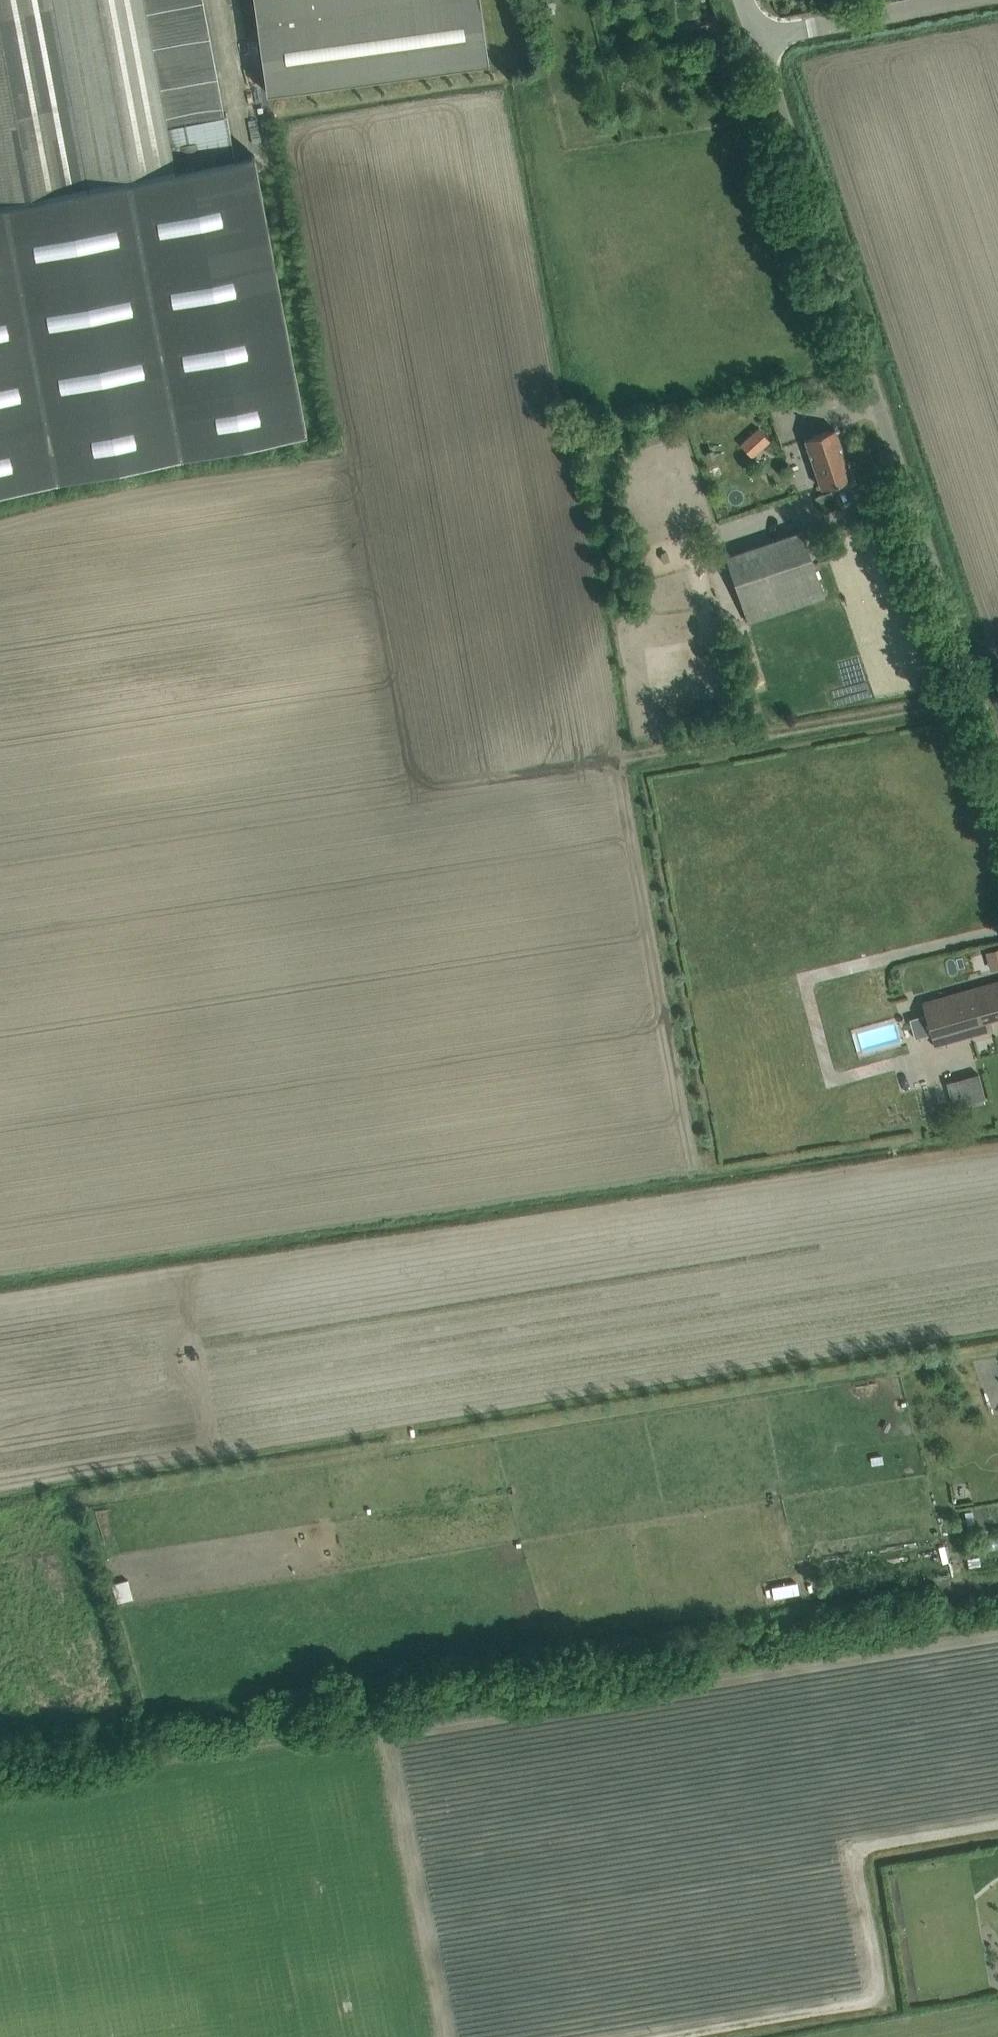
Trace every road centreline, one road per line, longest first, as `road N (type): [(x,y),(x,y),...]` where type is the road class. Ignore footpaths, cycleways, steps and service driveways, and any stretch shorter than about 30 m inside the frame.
road 1 (unclassified): [(997,752),(756,43)]
road 2 (unclassified): [(750,2036),(876,2008),(875,1866),(889,1852),(997,1834)]
road 3 (unclassified): [(756,43),(979,0)]

